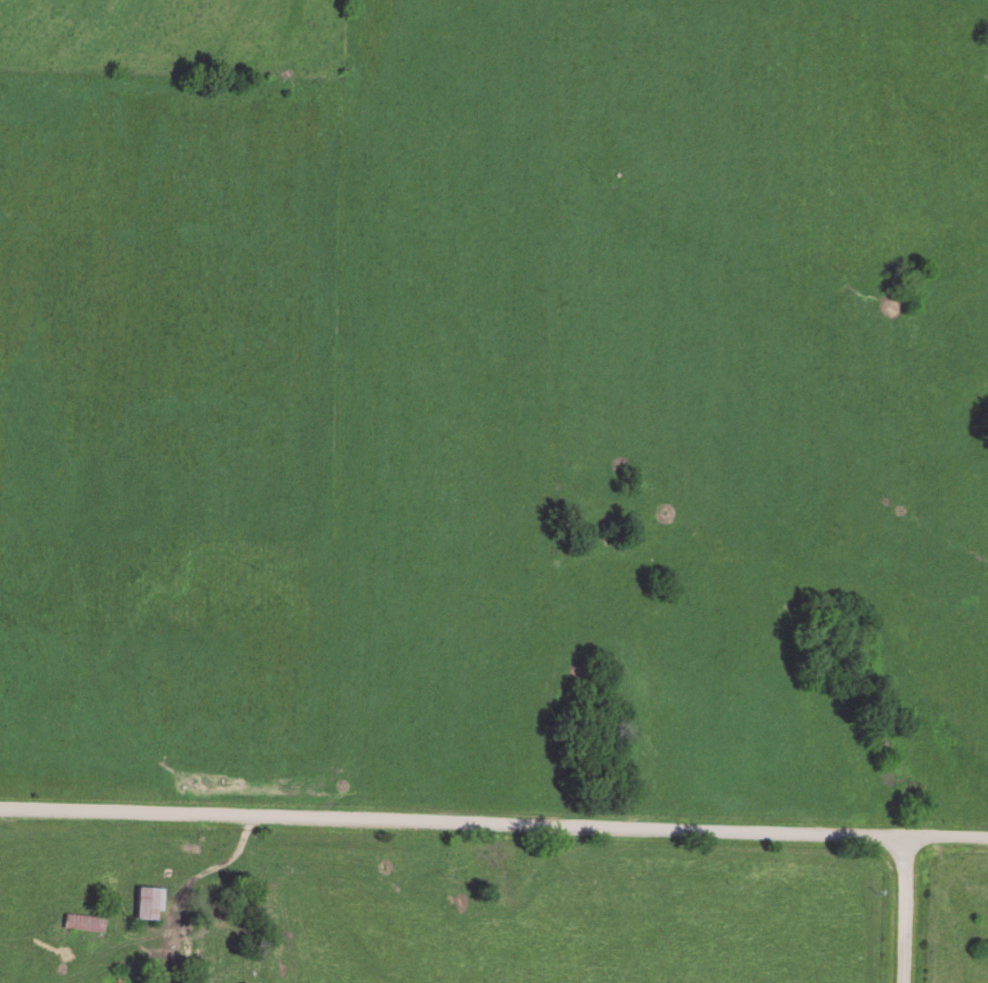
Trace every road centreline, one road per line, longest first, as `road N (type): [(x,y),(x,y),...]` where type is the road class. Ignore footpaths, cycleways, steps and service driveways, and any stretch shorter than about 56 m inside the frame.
road 1 (residential): [(987,839),(0,812)]
road 2 (residential): [(899,982),(905,836)]

